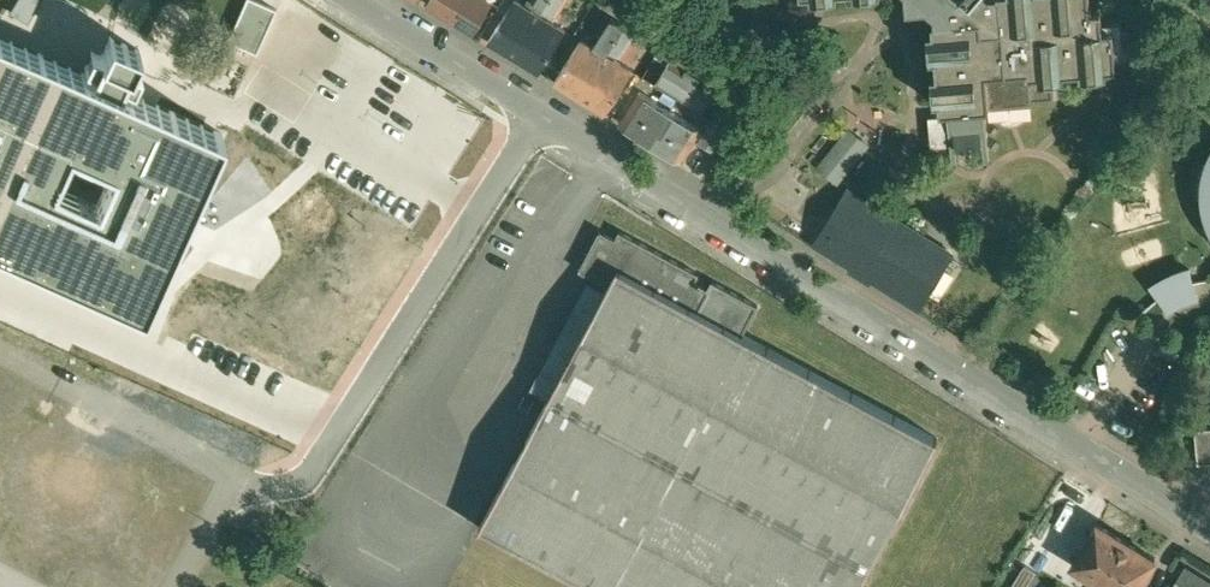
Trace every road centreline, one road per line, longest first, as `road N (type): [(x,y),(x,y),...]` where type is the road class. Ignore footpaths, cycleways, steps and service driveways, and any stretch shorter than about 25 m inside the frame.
road 1 (residential): [(1209,531),(518,102)]
road 2 (residential): [(518,102),(285,471),(225,491)]
road 3 (residential): [(518,102),(354,0)]

